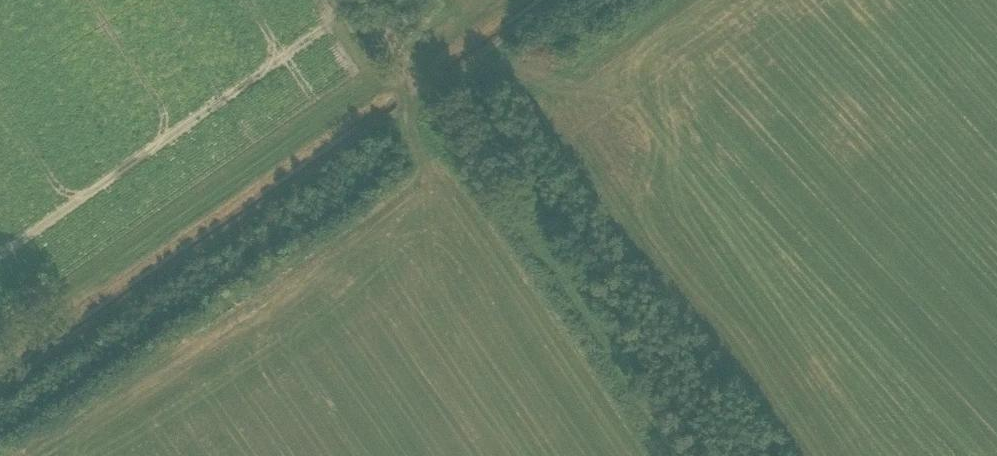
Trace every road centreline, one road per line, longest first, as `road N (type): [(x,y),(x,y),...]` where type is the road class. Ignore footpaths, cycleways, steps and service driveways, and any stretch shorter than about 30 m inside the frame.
road 1 (track): [(432,96),(676,455)]
road 2 (track): [(432,96),(568,0)]

